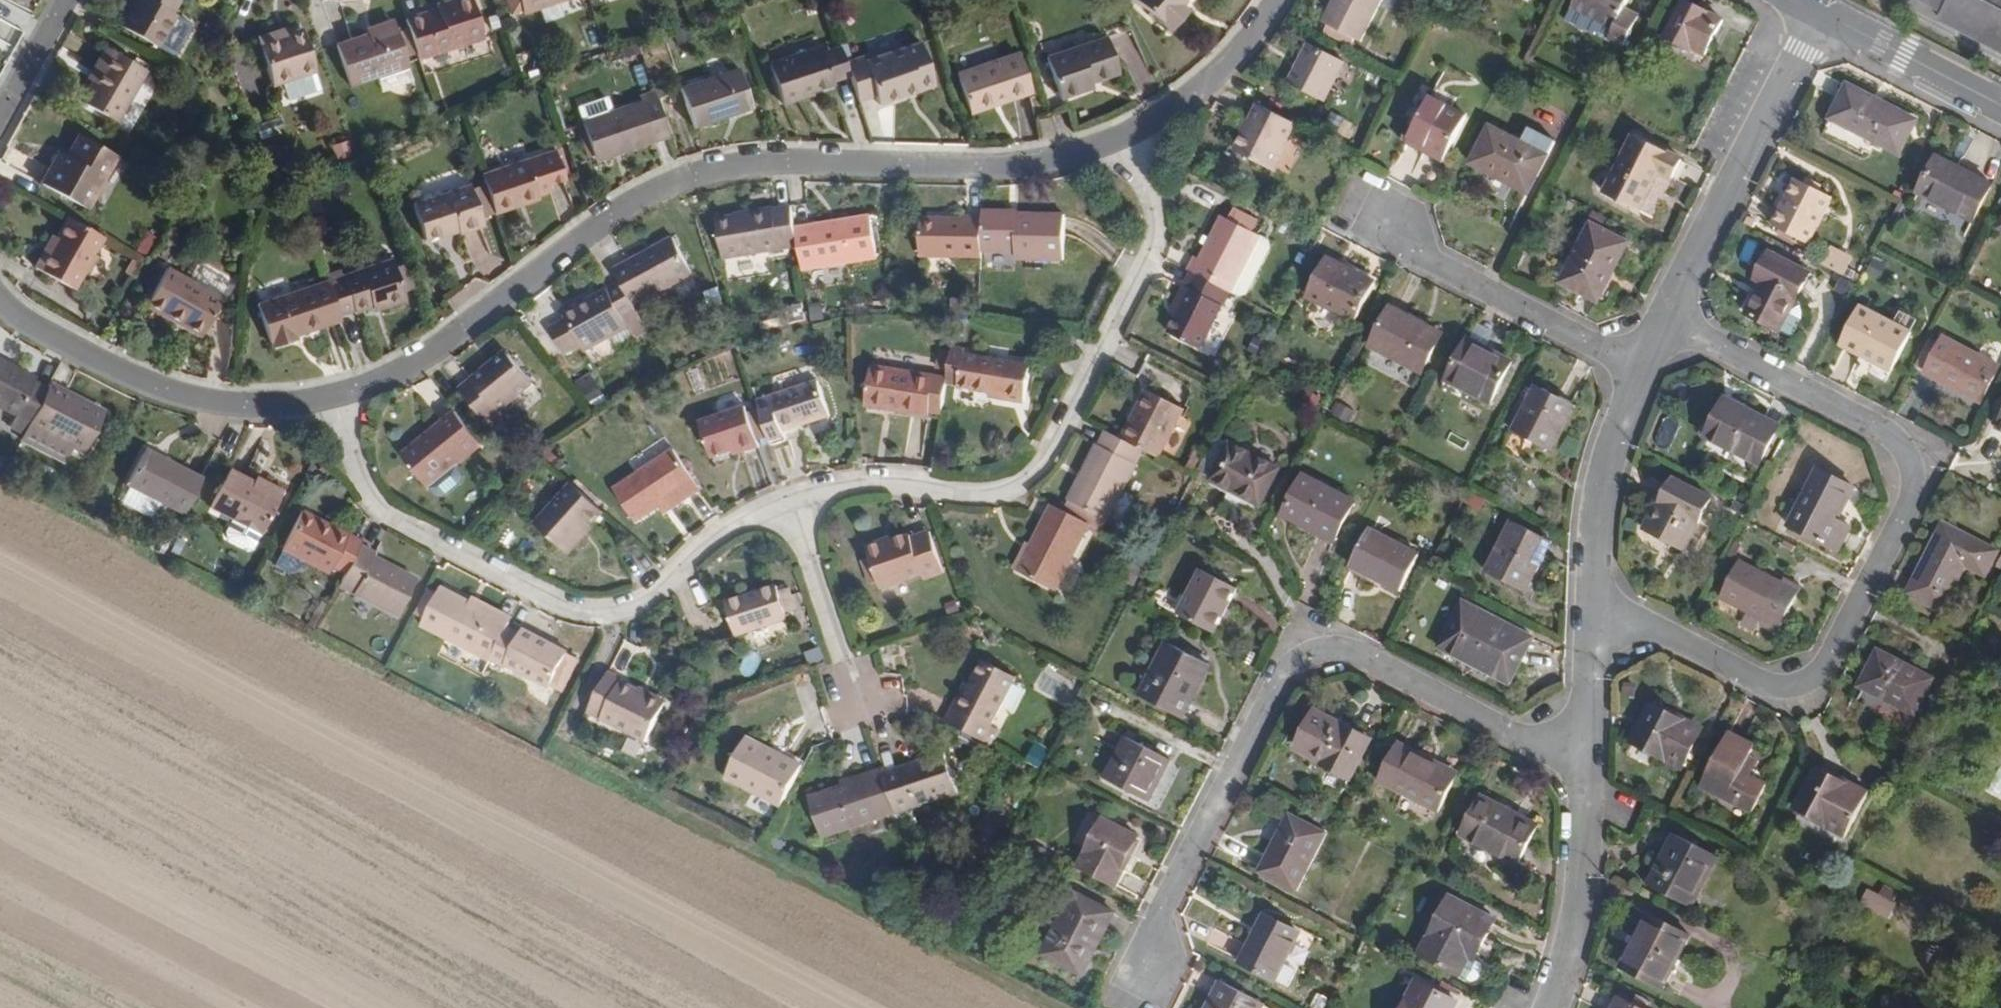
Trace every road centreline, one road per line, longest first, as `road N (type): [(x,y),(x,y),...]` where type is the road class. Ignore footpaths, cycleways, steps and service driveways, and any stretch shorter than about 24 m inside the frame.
road 1 (residential): [(1125,151),(1063,167),(754,164),(685,178),(597,227),(386,380),(332,395)]
road 2 (residential): [(1669,316),(1879,428),(1911,466),(1908,510),(1830,664),(1799,686),(1763,684),(1589,595)]
road 3 (residential): [(1589,771),(1325,650),(1282,662),(1132,978)]
road 4 (residential): [(795,510),(903,494),(996,503),(1022,495),(1042,474),(1147,277),(1149,216),(1125,151)]
road 5 (residential): [(332,395),(363,485),(391,524),(566,614),(592,621),(648,610),(748,526),(795,510)]
road 6 (residential): [(332,395),(270,406),(193,400),(132,379),(0,303)]
road 7 (residential): [(1818,13),(1669,316)]
road 8 (residential): [(1645,362),(1407,248),(1390,215)]
road 9 (residential): [(1645,362),(1612,421),(1588,537),(1589,595)]
road 10 (residential): [(1589,771),(1582,922),(1550,1007)]
road 11 (residential): [(1286,0),(1229,76),(1181,120),(1125,151)]
road 12 (residential): [(795,510),(859,705)]
road 13 (residential): [(1818,13),(2000,105)]
road 14 (residential): [(1589,595),(1589,771)]
road 15 (residential): [(0,110),(62,0)]

